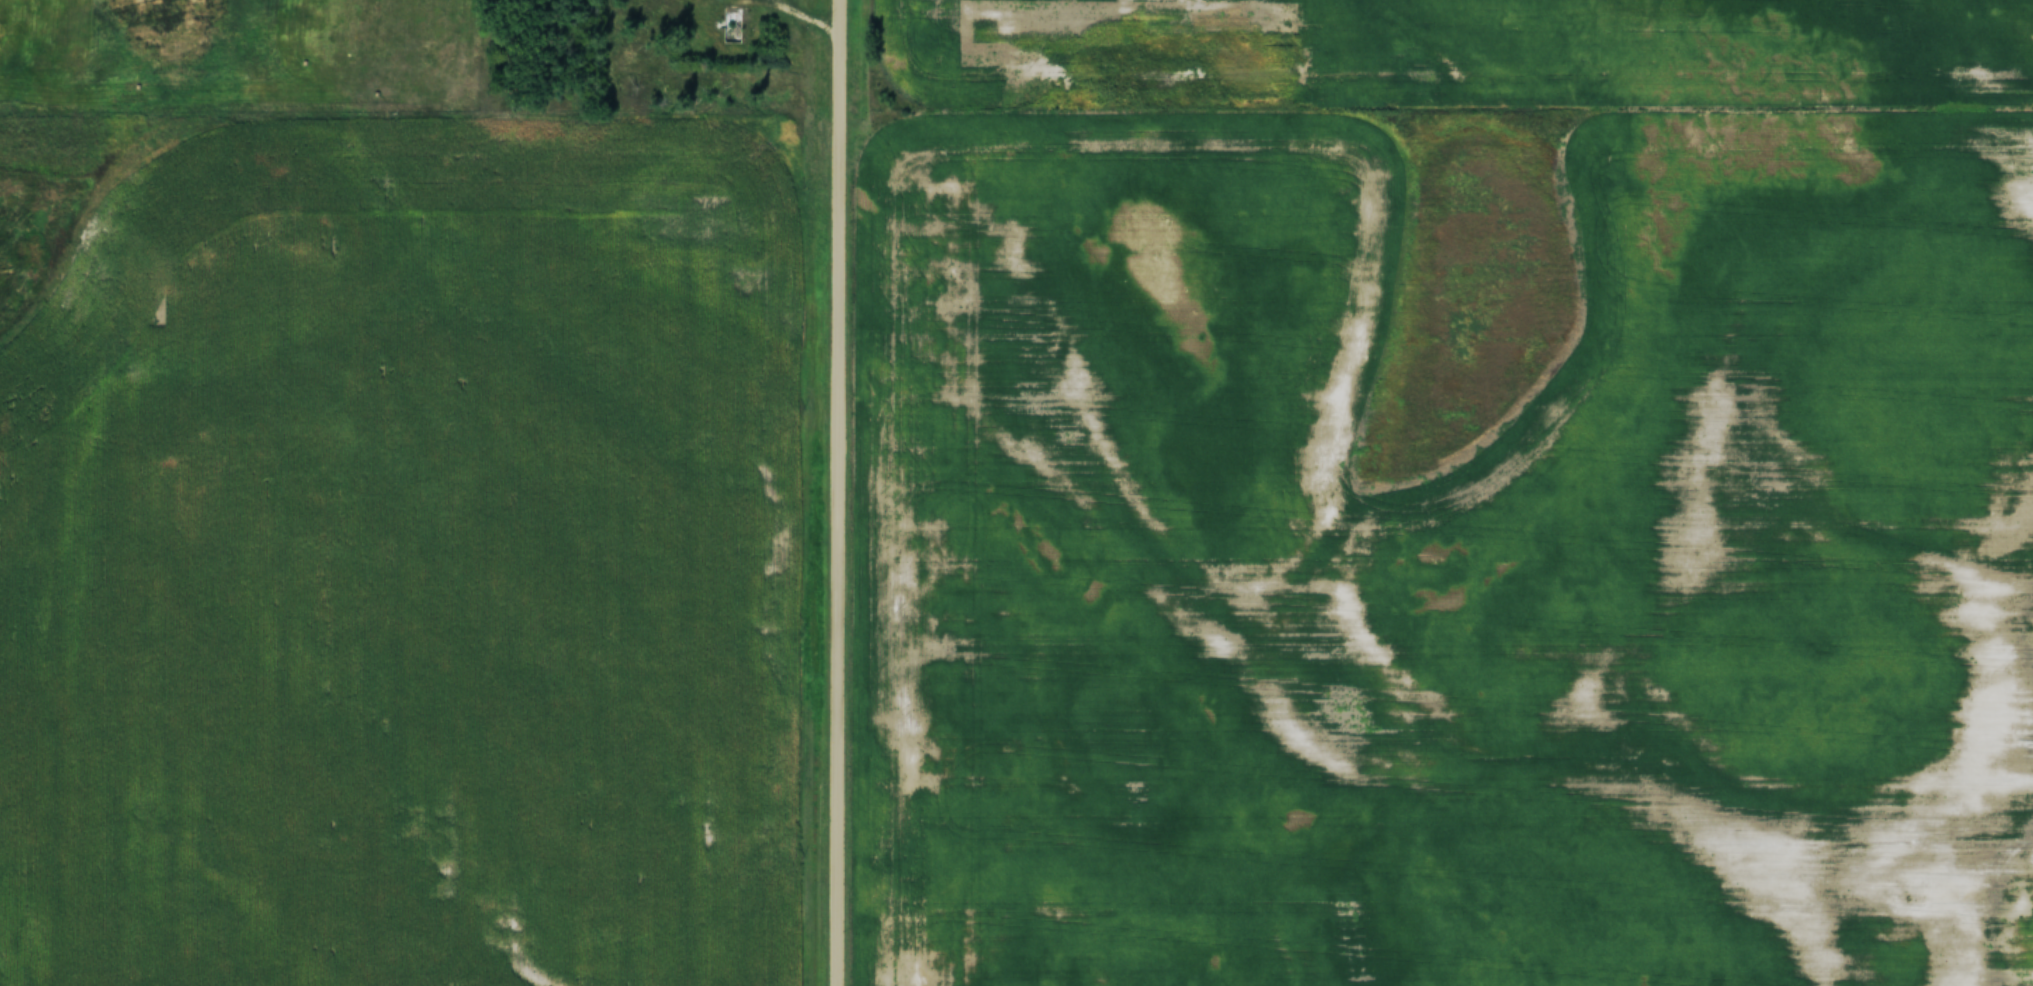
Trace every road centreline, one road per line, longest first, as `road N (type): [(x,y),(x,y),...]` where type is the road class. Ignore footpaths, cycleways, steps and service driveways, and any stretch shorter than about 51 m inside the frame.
road 1 (residential): [(838,985),(840,0)]

